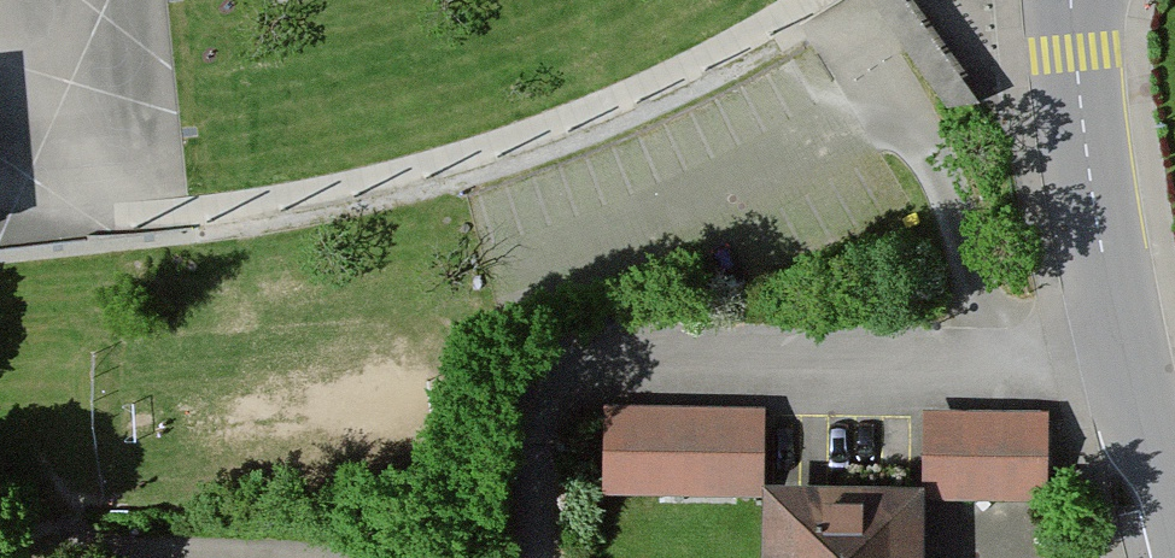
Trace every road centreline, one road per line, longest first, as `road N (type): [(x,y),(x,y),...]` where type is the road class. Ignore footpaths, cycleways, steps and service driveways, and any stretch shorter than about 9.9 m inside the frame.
road 1 (residential): [(1129,370),(994,376),(591,363),(538,409),(538,557)]
road 2 (residential): [(1129,370),(1072,55),(1074,0)]
road 3 (residential): [(1174,548),(1129,370)]
road 4 (residential): [(337,557),(299,545),(161,551)]

